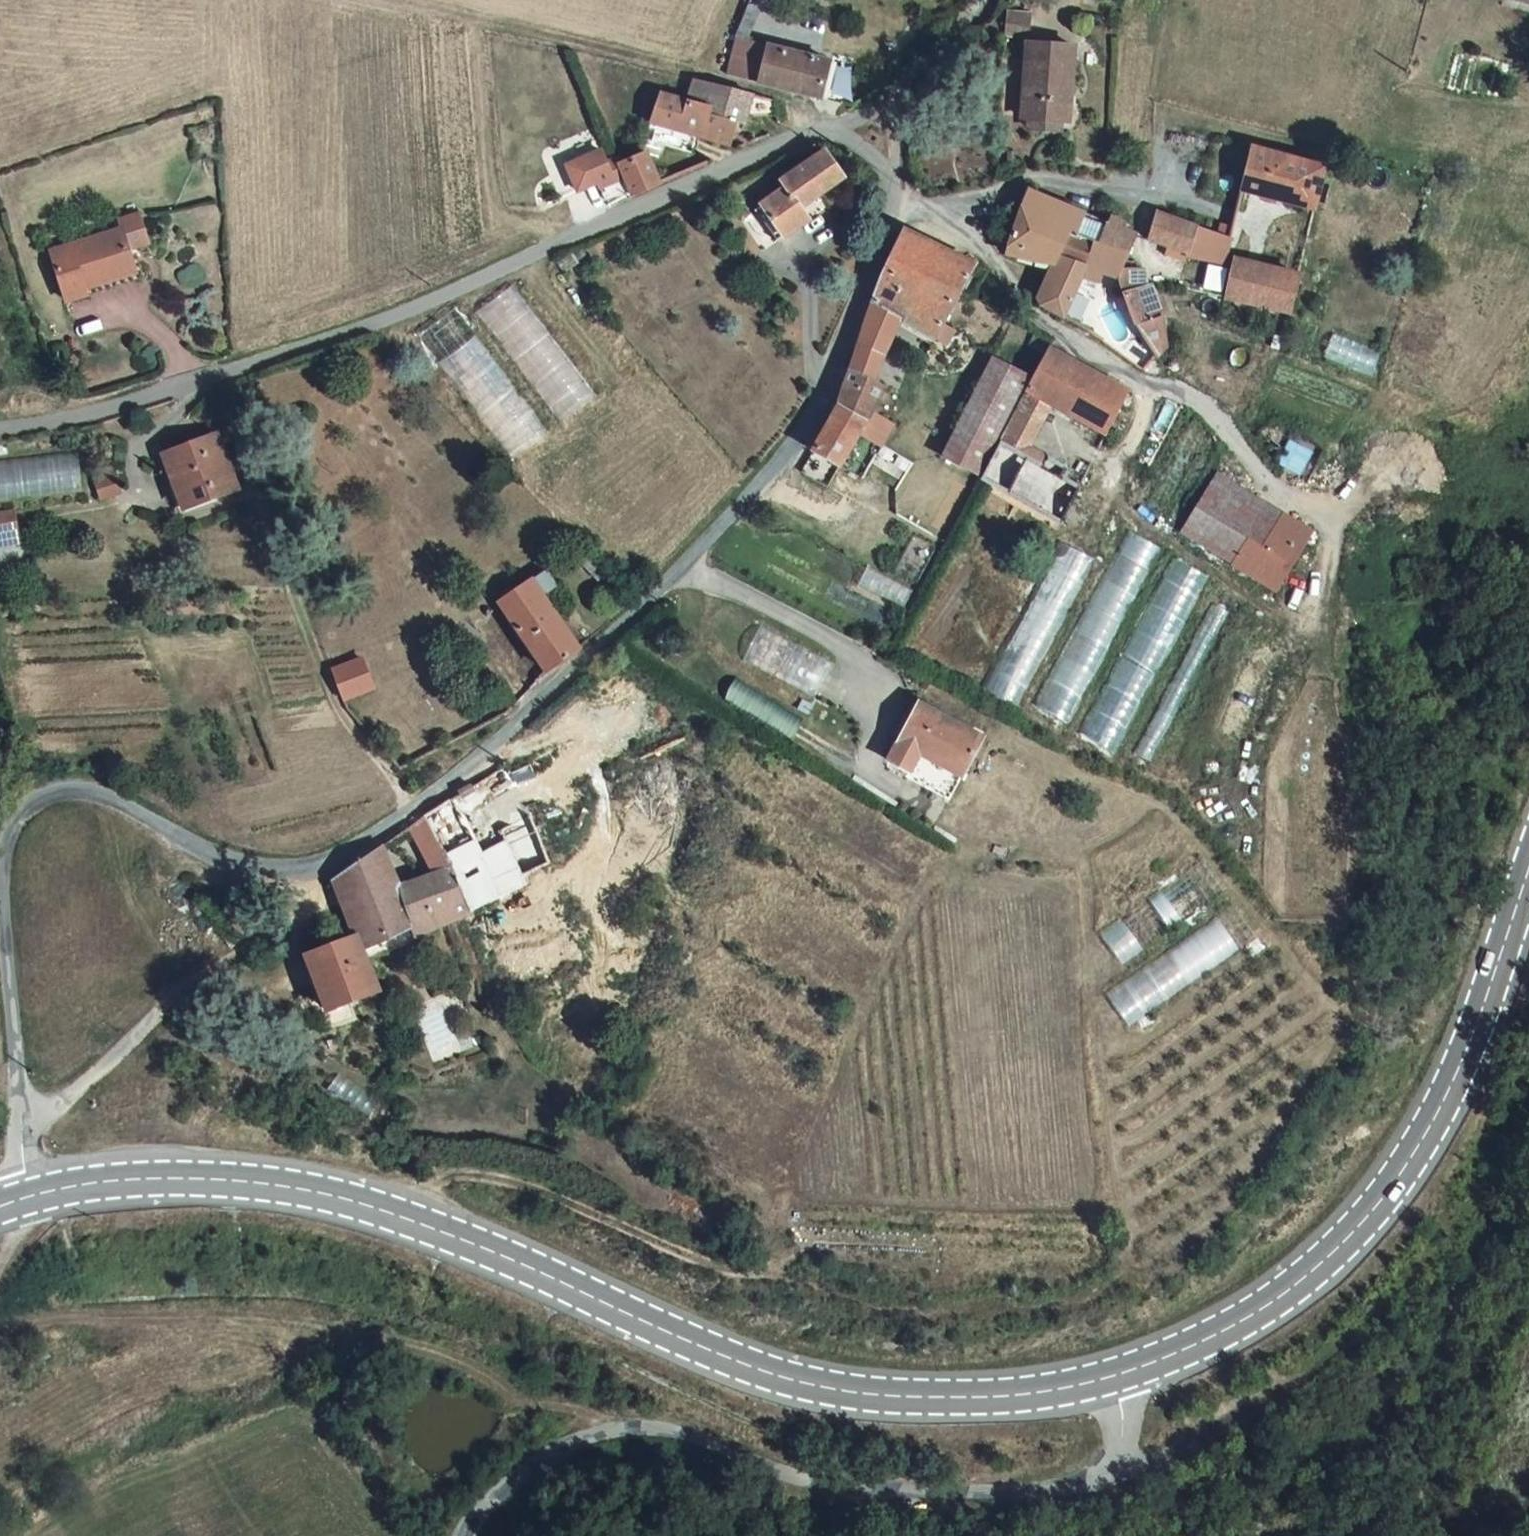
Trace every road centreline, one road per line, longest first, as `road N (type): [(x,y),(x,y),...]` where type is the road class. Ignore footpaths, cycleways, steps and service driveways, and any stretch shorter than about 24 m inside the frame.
road 1 (unclassified): [(25,1198),(0,871),(21,811),(56,790),(81,790),(201,851),(287,866),(343,848),(479,756),(744,502),(802,427),(903,202)]
road 2 (secondary): [(1111,1376),(999,1396),(822,1387),(676,1336),(485,1248),(301,1188),(138,1179),(25,1198)]
road 3 (unclassified): [(891,106),(780,146),(391,326),(91,415),(0,428)]
road 4 (unclassified): [(468,1535),(499,1491),(551,1455),(593,1435),(647,1427),(798,1478),(877,1490),(1066,1491),(1119,1468),(1121,1401),(1111,1376)]
road 5 (secondary): [(1528,869),(1454,1080),(1369,1214),(1286,1293),(1233,1326),(1111,1376)]
road 6 (unclassified): [(931,218),(987,252),(1042,324),(1151,387),(1199,395),(1270,486),(1342,529)]
road 7 (unclassified): [(1170,198),(1027,176),(931,218)]
road 8 (unclassified): [(982,0),(891,106)]

